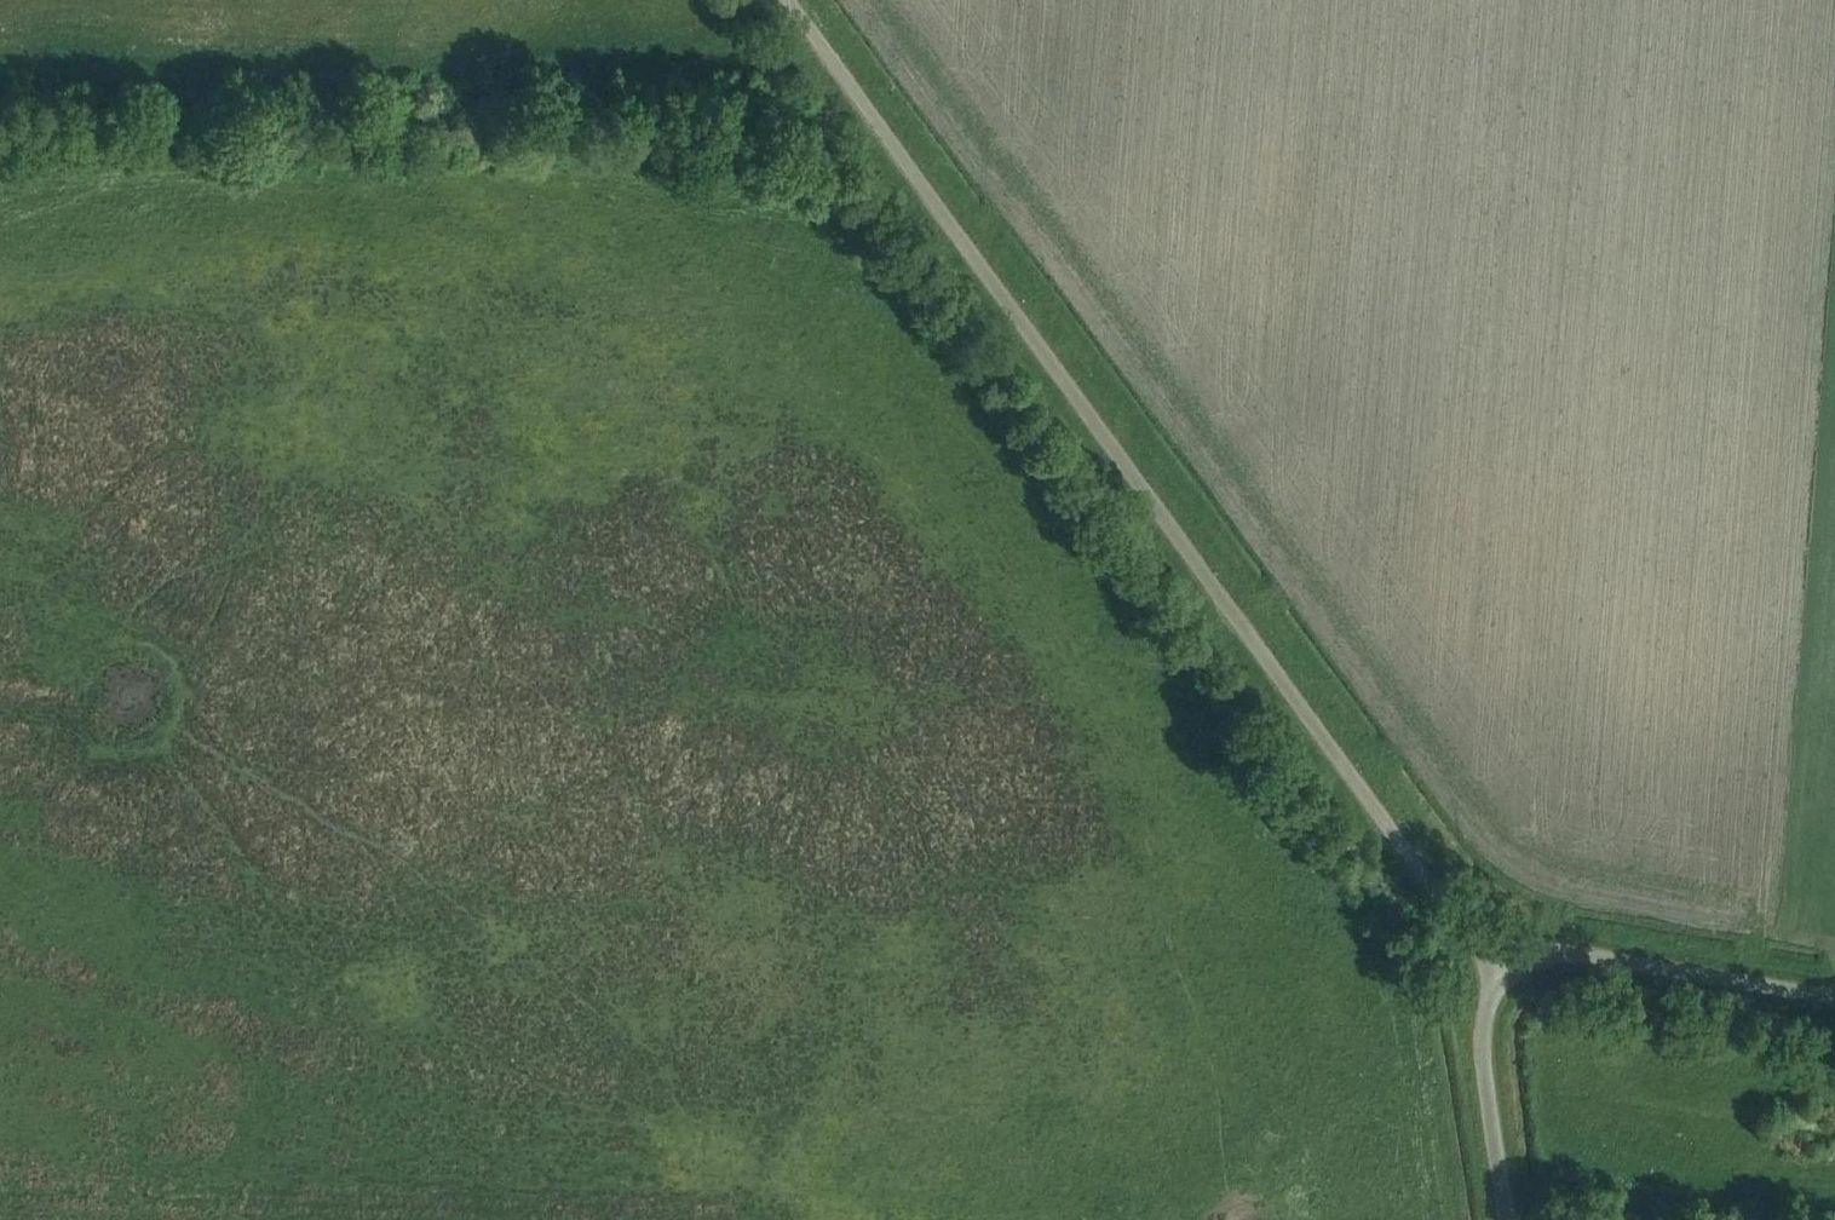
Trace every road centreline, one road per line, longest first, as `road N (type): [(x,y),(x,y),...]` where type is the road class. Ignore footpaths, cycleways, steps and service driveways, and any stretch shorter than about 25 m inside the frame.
road 1 (unclassified): [(1834,999),(1554,953),(1526,953),(1507,965),(1482,1016),(1481,1069),(1504,1219)]

